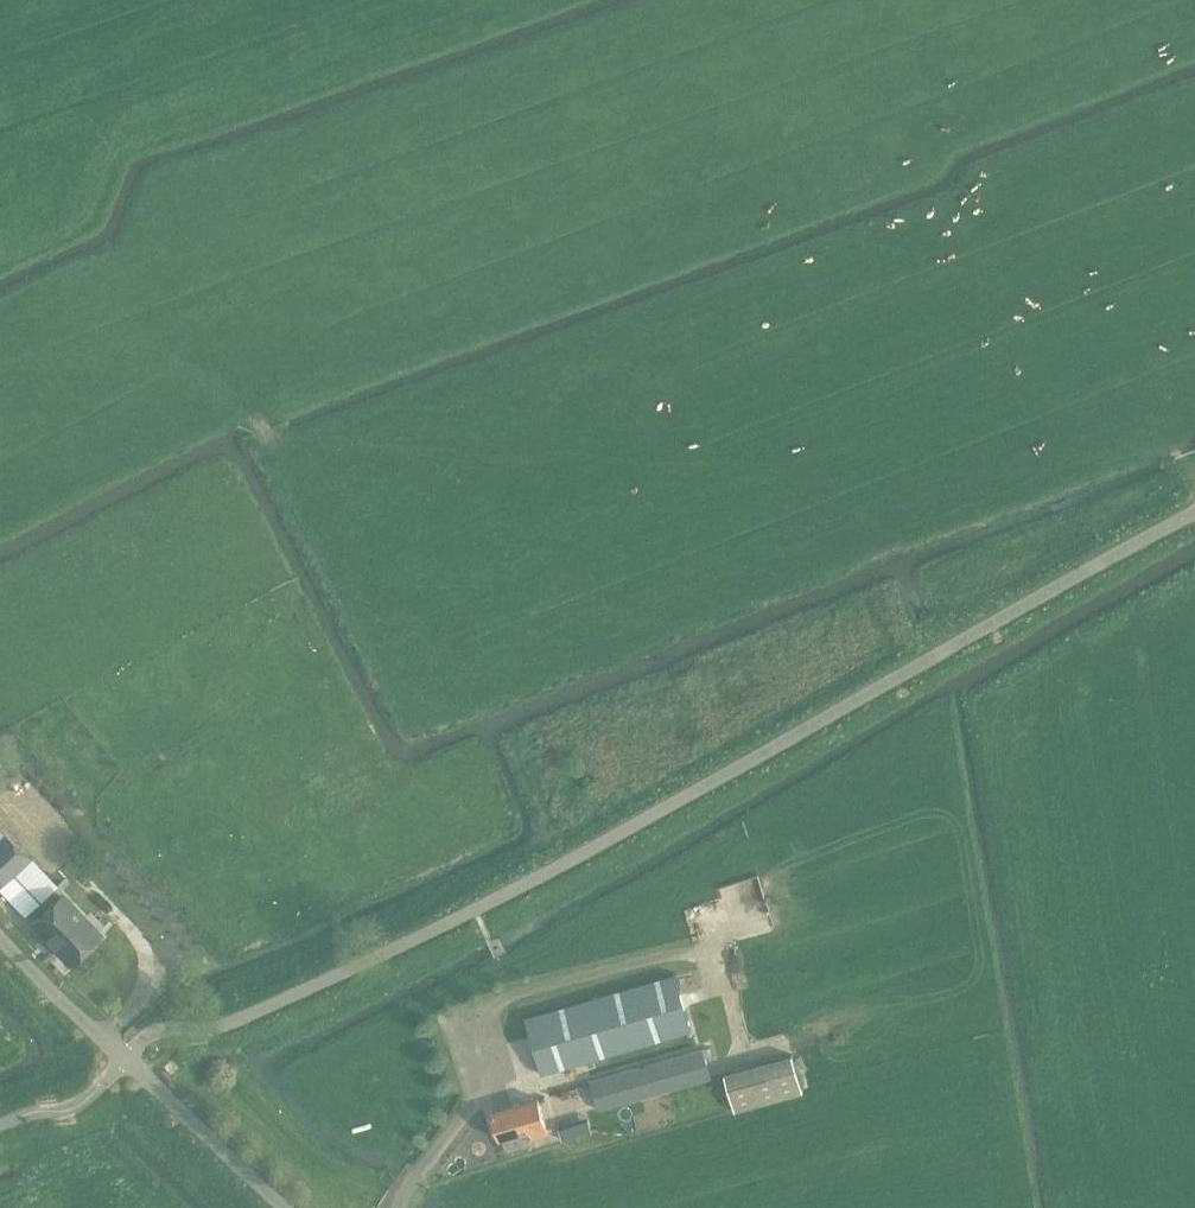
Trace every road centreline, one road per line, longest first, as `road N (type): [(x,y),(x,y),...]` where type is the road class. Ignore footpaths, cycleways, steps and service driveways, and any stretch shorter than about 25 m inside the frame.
road 1 (unclassified): [(283,1207),(0,935)]

